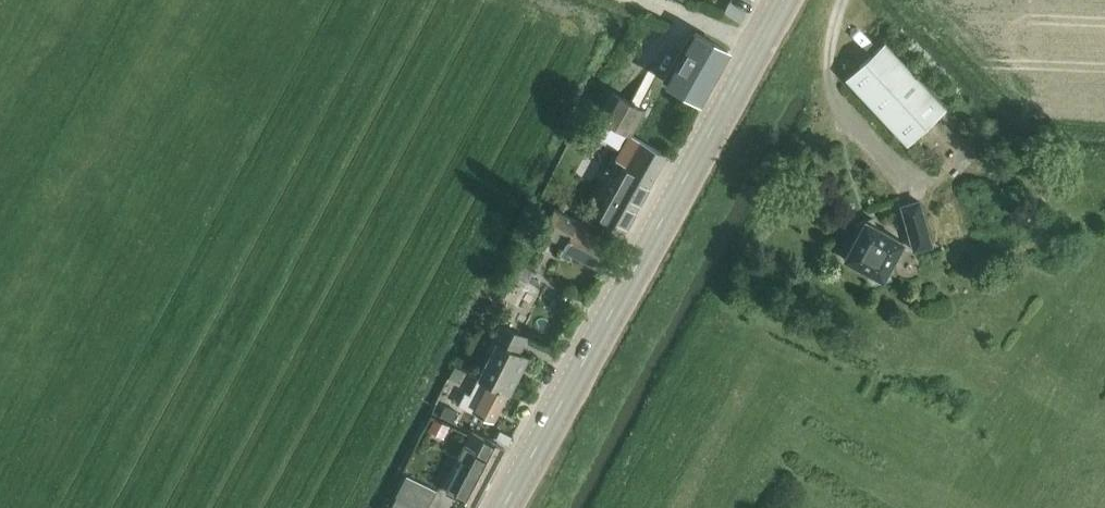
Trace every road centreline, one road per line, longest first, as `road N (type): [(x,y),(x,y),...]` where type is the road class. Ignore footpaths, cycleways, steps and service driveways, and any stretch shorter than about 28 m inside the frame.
road 1 (tertiary): [(506,507),(784,0)]
road 2 (track): [(637,0),(756,52)]

